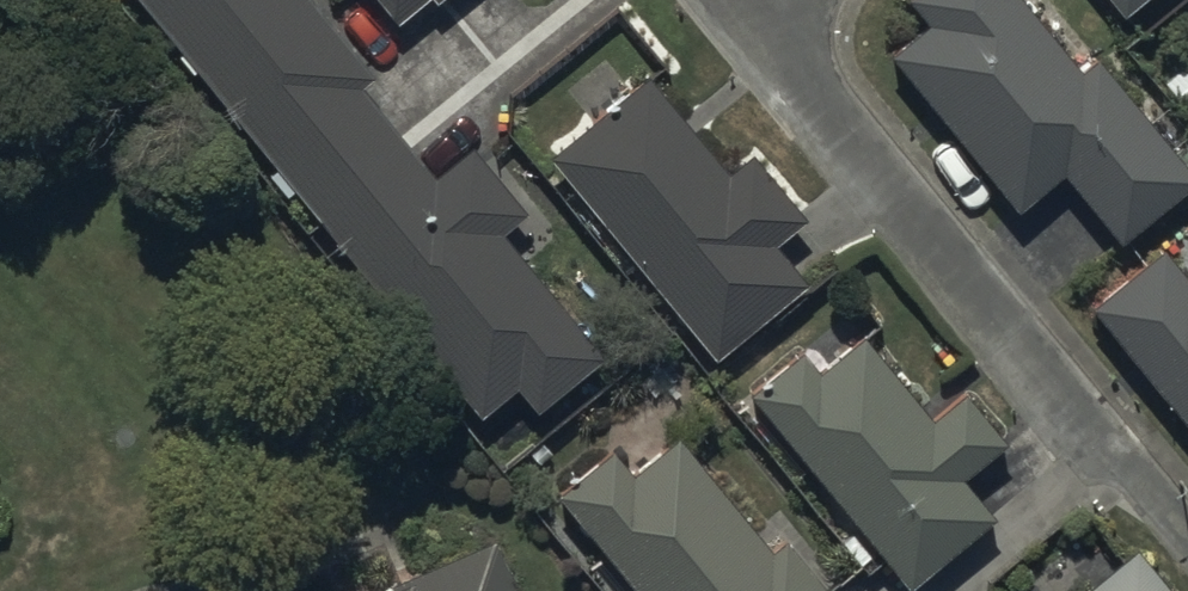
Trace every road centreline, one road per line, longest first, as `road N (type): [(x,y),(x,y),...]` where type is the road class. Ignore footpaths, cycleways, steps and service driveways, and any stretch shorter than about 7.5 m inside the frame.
road 1 (residential): [(765,0),(797,75),(1187,539)]

